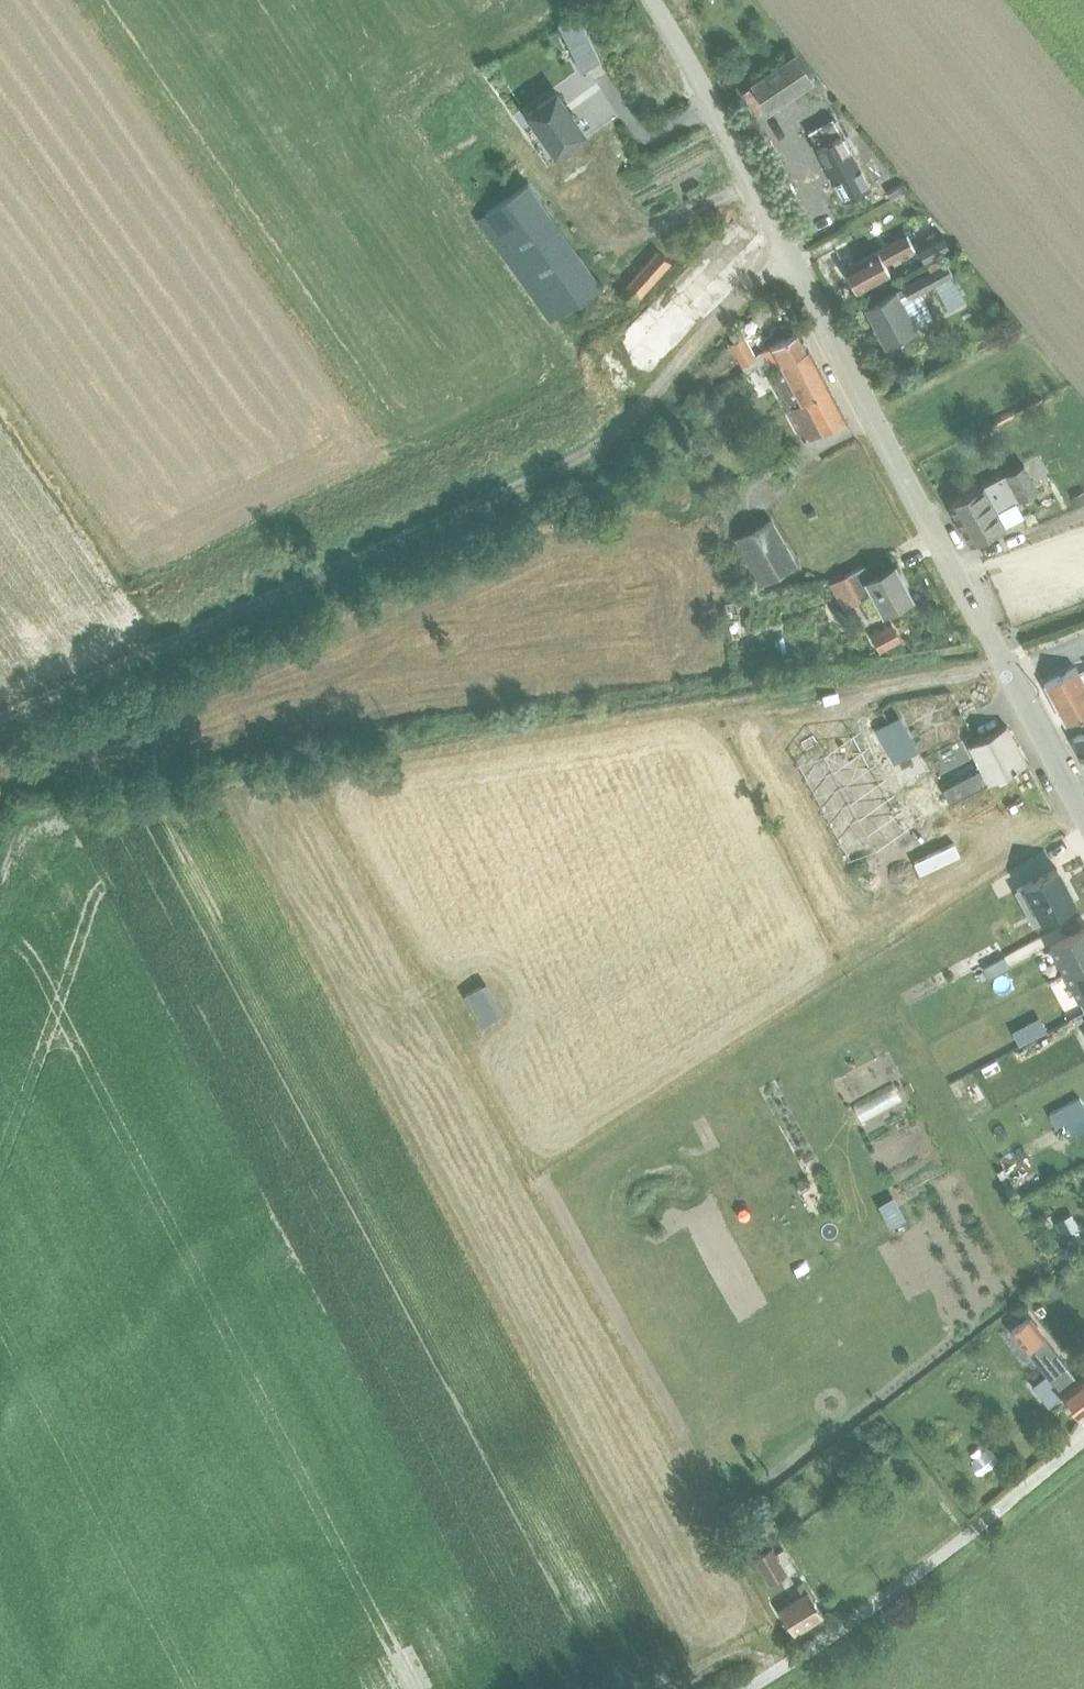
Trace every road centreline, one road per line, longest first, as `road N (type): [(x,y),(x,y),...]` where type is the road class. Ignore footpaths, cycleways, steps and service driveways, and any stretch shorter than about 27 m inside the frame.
road 1 (track): [(0,719),(608,448),(674,387),(765,271),(793,257)]
road 2 (tertiary): [(1083,804),(649,0)]
road 3 (residential): [(1083,1442),(876,1608),(749,1688)]

